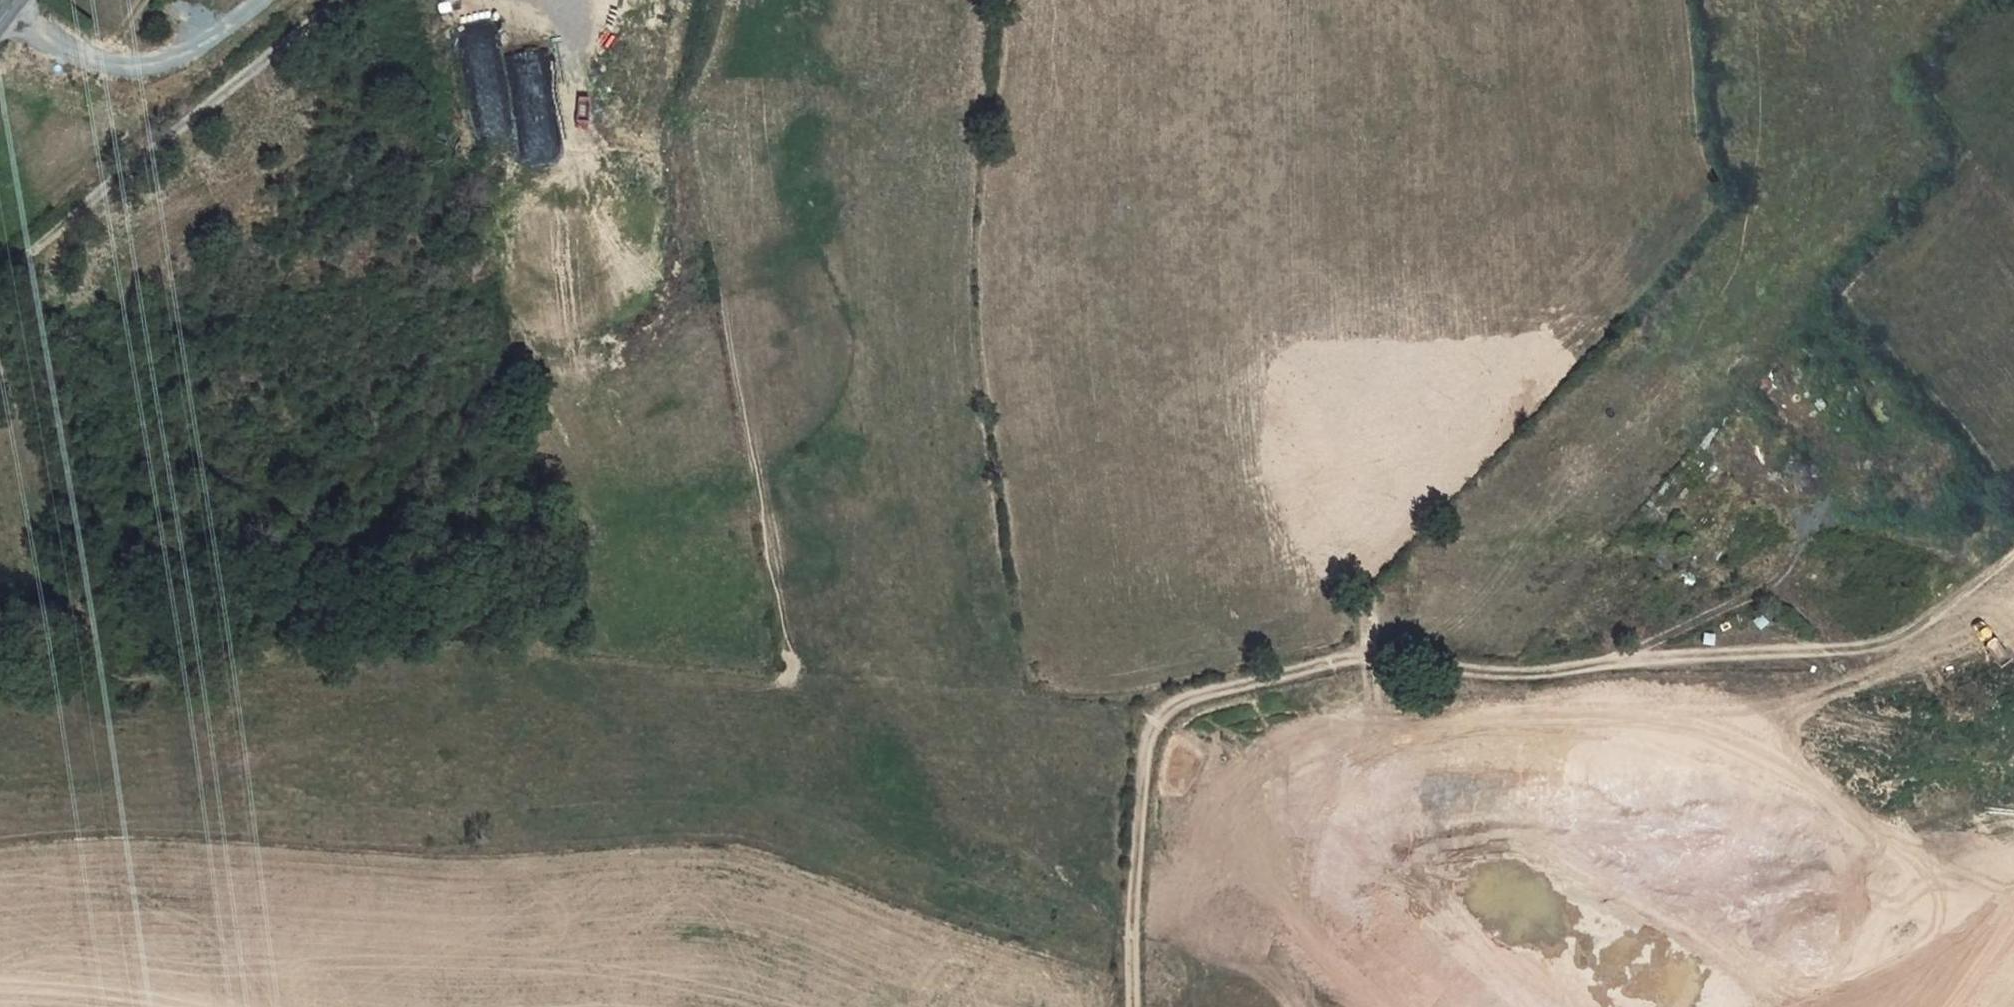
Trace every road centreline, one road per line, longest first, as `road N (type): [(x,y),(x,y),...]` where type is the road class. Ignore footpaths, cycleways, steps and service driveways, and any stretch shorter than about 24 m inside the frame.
road 1 (track): [(1131,1006),(1143,748),(1154,721),(1177,700),(1351,658),(1545,673),(1613,658),(1879,643),(1924,621),(2013,550)]
road 2 (track): [(0,282),(335,0)]

